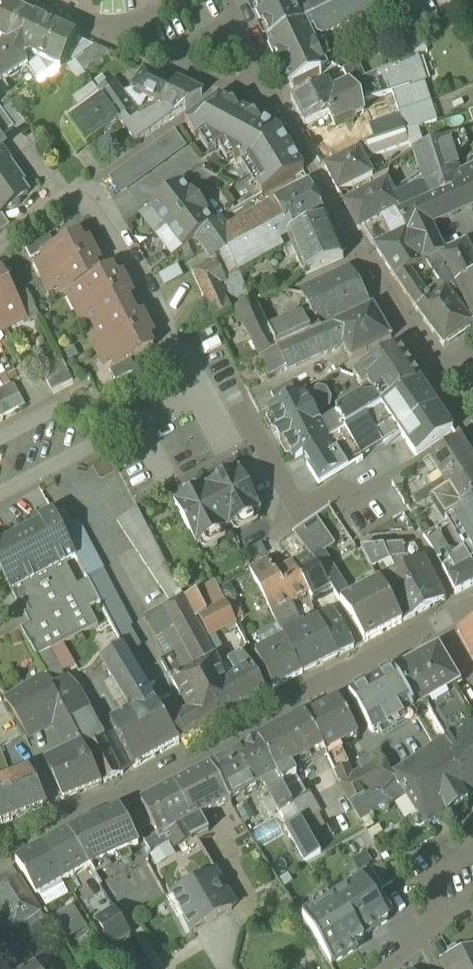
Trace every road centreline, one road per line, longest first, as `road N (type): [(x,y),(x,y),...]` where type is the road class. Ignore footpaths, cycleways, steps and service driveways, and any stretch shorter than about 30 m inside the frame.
road 1 (residential): [(0,844),(171,769),(438,628)]
road 2 (residential): [(145,423),(202,393),(102,212),(75,194),(0,246)]
road 3 (residential): [(288,128),(438,376),(472,363)]
road 4 (residential): [(288,128),(27,0)]
road 5 (residential): [(0,495),(145,423)]
road 6 (residential): [(145,423),(65,404),(0,436)]
road 7 (residential): [(228,0),(288,128)]

